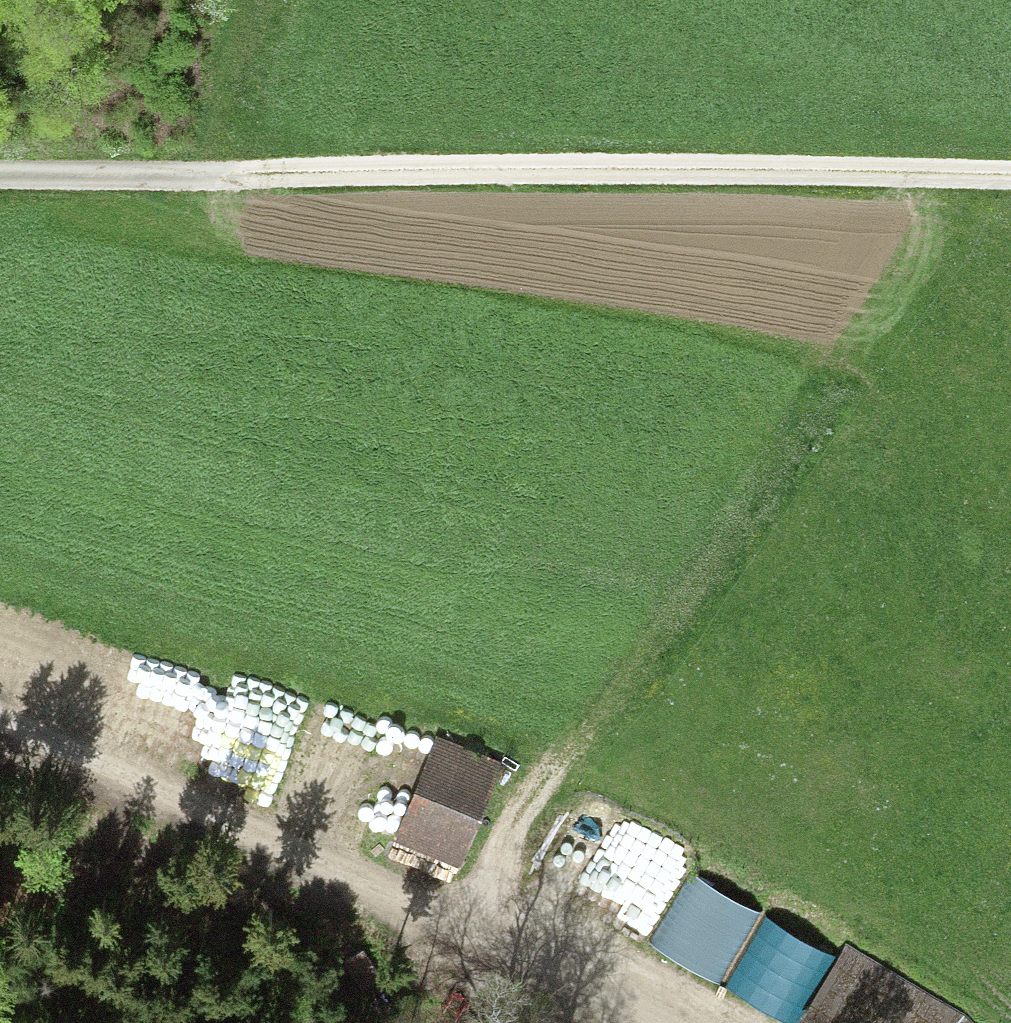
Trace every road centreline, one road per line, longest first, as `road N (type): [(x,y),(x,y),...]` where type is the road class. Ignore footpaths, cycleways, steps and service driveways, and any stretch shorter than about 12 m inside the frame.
road 1 (track): [(1010,176),(853,333),(738,528),(510,808),(435,927)]
road 2 (track): [(1010,175),(667,178),(376,166),(161,172)]
road 3 (track): [(610,1022),(482,946),(0,714)]
road 4 (track): [(0,177),(161,172)]

